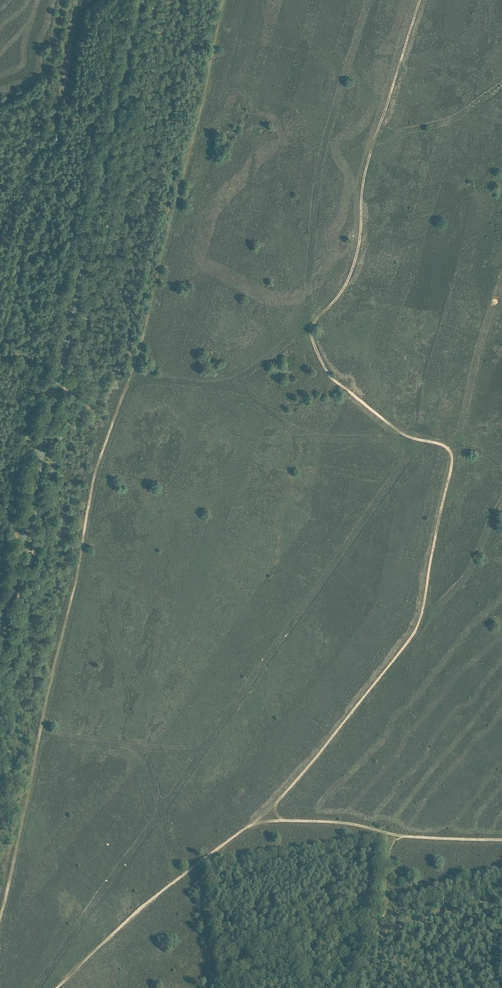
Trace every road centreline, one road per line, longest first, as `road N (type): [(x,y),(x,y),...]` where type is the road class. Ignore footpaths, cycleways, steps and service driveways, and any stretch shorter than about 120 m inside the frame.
road 1 (track): [(421,0),(366,170),(354,266),(310,330),(337,382),(406,435),(451,454),(422,614),(326,745),(253,824)]
road 2 (secondary): [(0,645),(141,0)]
road 3 (track): [(253,824),(145,904),(56,987)]
road 4 (track): [(210,987),(216,973),(246,964),(261,945),(384,919)]
road 5 (track): [(398,835),(386,862),(385,916),(355,987)]
road 6 (track): [(501,895),(381,927)]

